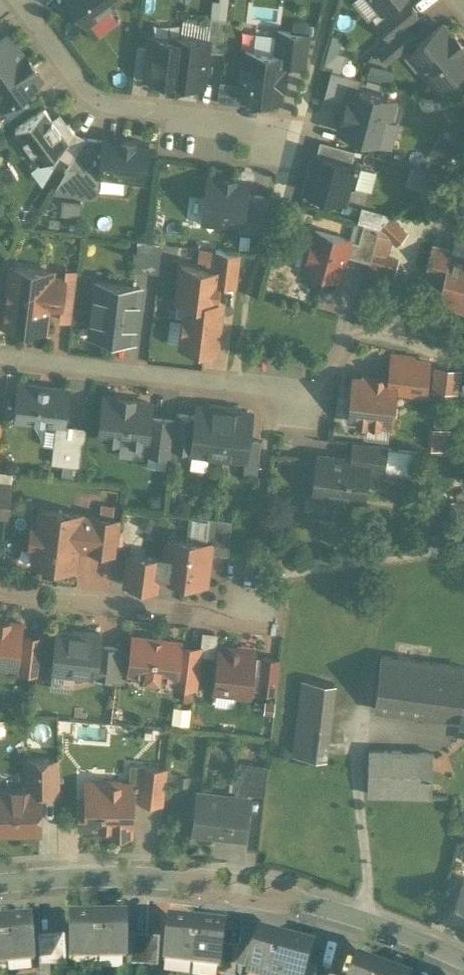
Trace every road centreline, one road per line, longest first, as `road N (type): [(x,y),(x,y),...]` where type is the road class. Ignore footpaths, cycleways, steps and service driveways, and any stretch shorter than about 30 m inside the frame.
road 1 (residential): [(358,333),(298,407),(281,391),(0,355)]
road 2 (residential): [(22,0),(87,92),(113,107),(295,131)]
road 3 (residential): [(0,588),(231,616),(257,607)]
road 4 (residential): [(0,881),(169,879)]
road 5 (residential): [(313,905),(463,958)]
road 6 (residential): [(169,879),(245,878),(288,888),(313,905)]
road 7 (residential): [(169,879),(199,893),(313,905)]

